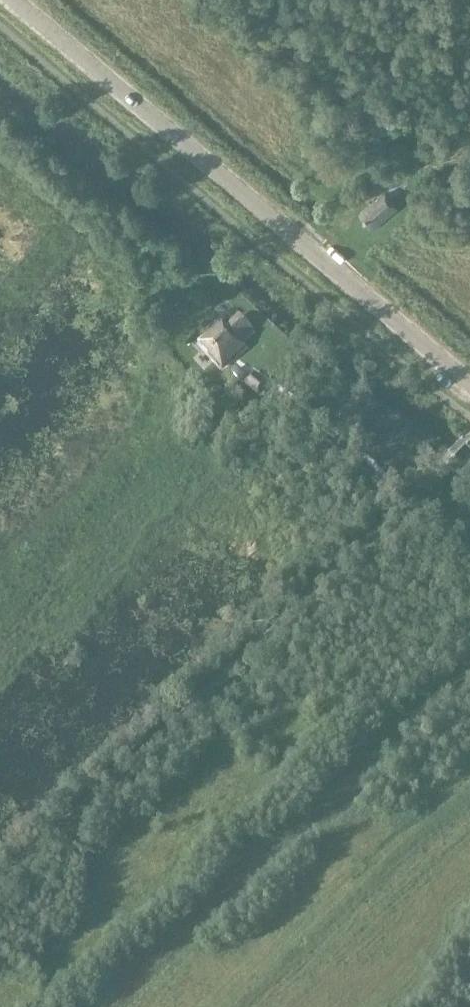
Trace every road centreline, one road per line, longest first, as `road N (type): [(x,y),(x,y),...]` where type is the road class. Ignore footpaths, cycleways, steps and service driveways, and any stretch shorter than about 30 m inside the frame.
road 1 (tertiary): [(469,385),(11,0)]

